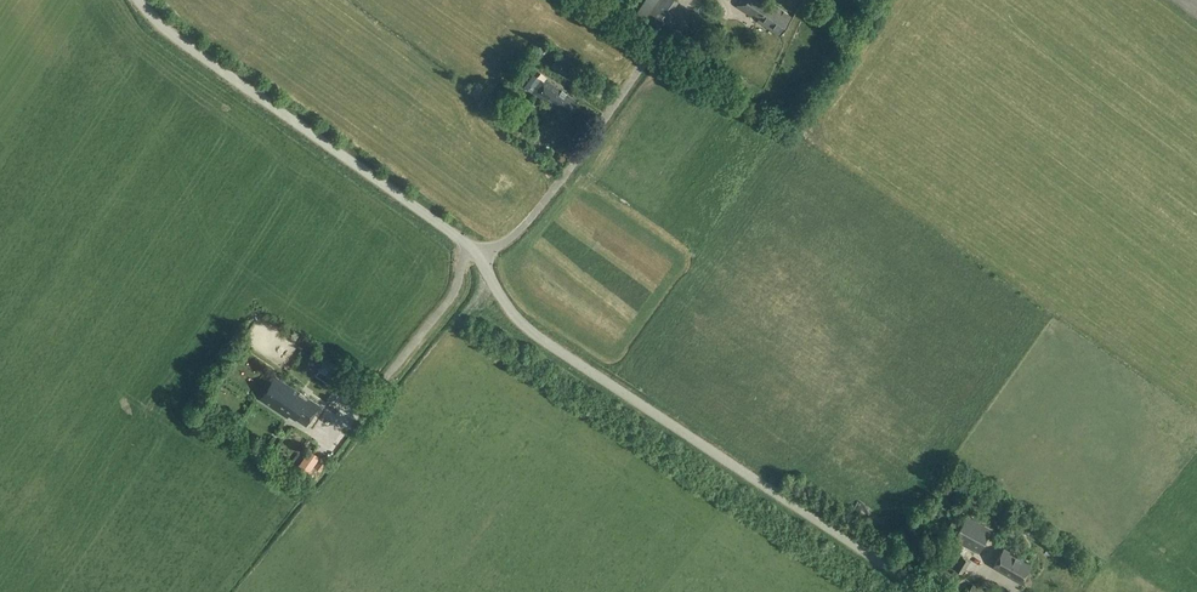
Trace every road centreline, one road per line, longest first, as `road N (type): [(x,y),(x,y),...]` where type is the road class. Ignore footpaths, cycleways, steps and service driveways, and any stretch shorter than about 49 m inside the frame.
road 1 (unclassified): [(925,591),(535,335),(479,257)]
road 2 (unclassified): [(479,257),(167,31),(137,0)]
road 3 (unclassified): [(479,257),(533,216),(659,43)]

